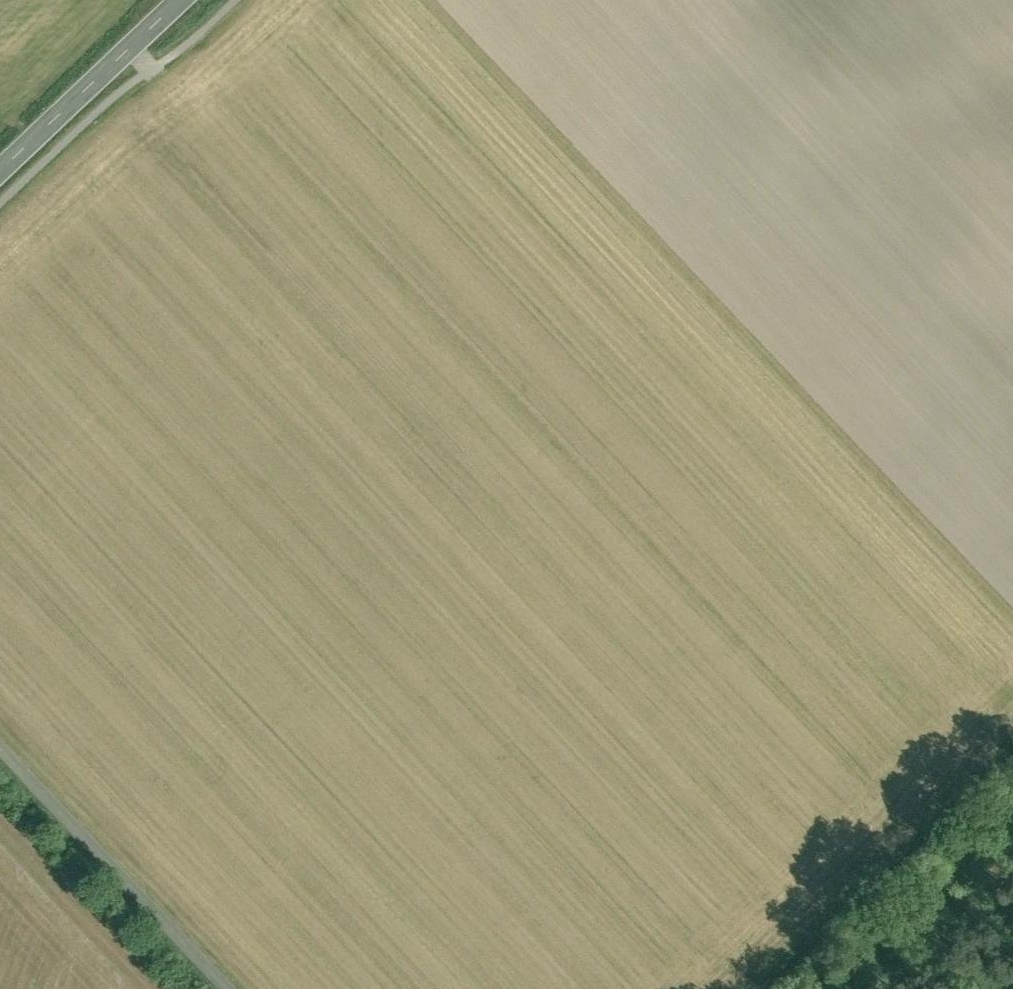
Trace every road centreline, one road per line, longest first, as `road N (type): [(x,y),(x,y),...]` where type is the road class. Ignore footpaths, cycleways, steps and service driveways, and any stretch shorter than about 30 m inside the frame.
road 1 (unclassified): [(0,744),(236,988)]
road 2 (tertiary): [(175,0),(0,167)]

